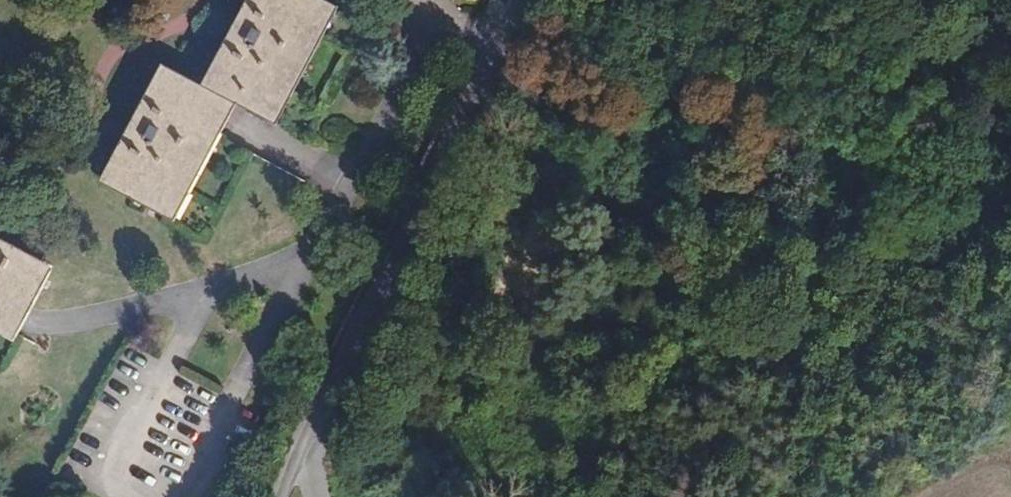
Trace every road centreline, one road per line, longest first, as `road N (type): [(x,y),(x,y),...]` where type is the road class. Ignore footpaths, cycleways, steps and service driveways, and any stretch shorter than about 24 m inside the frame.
road 1 (residential): [(299,461),(517,0)]

